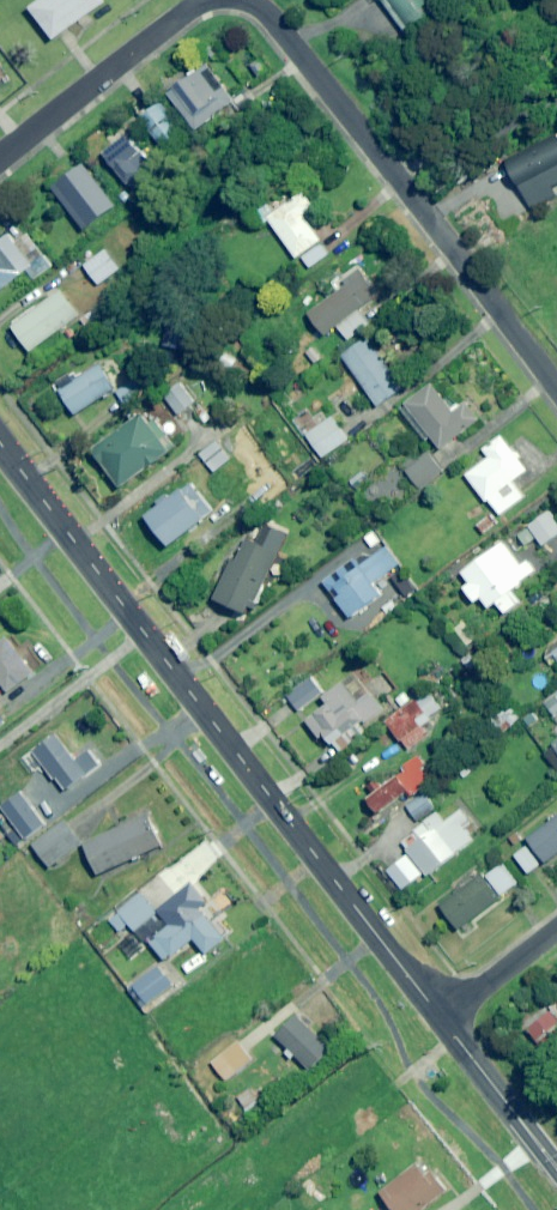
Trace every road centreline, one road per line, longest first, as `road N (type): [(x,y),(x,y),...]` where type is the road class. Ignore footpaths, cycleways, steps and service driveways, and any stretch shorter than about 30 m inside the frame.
road 1 (residential): [(0,439),(445,1018)]
road 2 (residential): [(242,0),(278,25),(556,393)]
road 3 (residential): [(0,158),(206,0)]
road 4 (unclassified): [(445,1018),(556,1167)]
road 5 (residential): [(556,932),(445,1018)]

